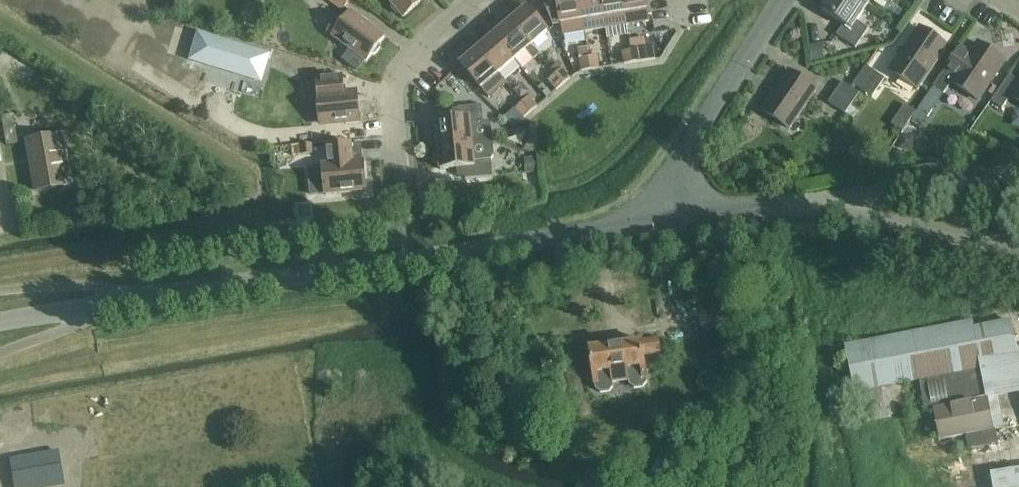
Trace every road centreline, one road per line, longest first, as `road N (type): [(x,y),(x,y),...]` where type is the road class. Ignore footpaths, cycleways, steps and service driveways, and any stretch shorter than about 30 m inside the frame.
road 1 (tertiary): [(0,323),(676,214)]
road 2 (tertiary): [(676,214),(693,146),(785,0)]
road 3 (residential): [(476,0),(406,62),(393,85),(400,190)]
road 4 (unclassified): [(1018,245),(808,201)]
road 5 (residential): [(808,201),(1018,170)]
road 6 (unclassified): [(676,214),(808,201)]

